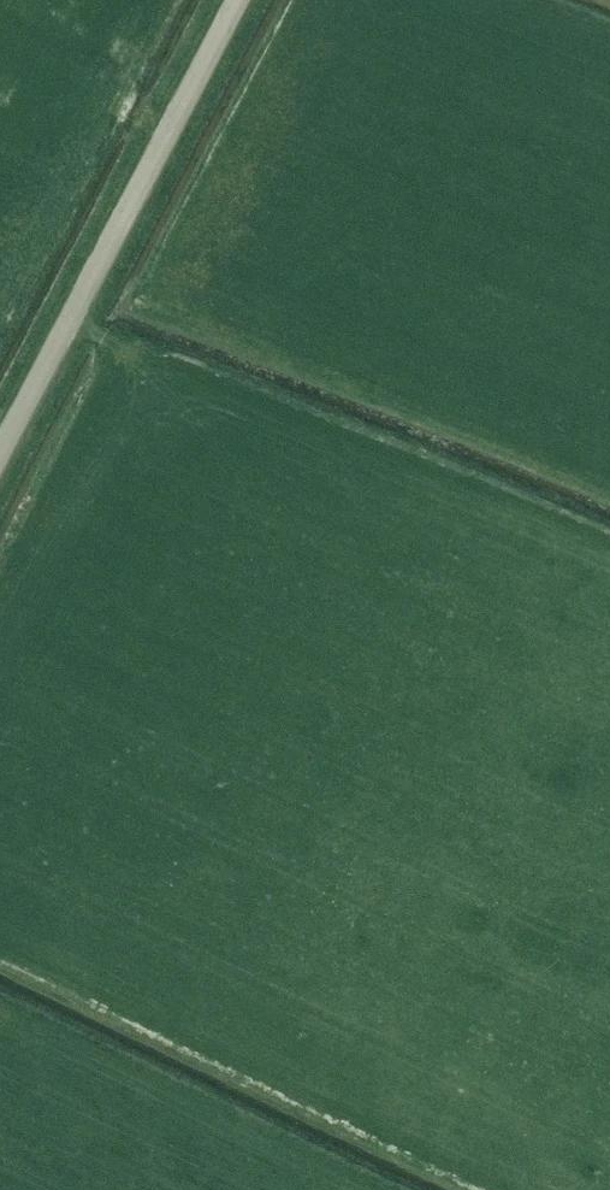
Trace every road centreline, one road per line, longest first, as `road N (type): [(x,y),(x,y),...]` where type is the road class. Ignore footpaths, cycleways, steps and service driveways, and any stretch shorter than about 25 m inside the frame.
road 1 (tertiary): [(0,455),(239,0)]

